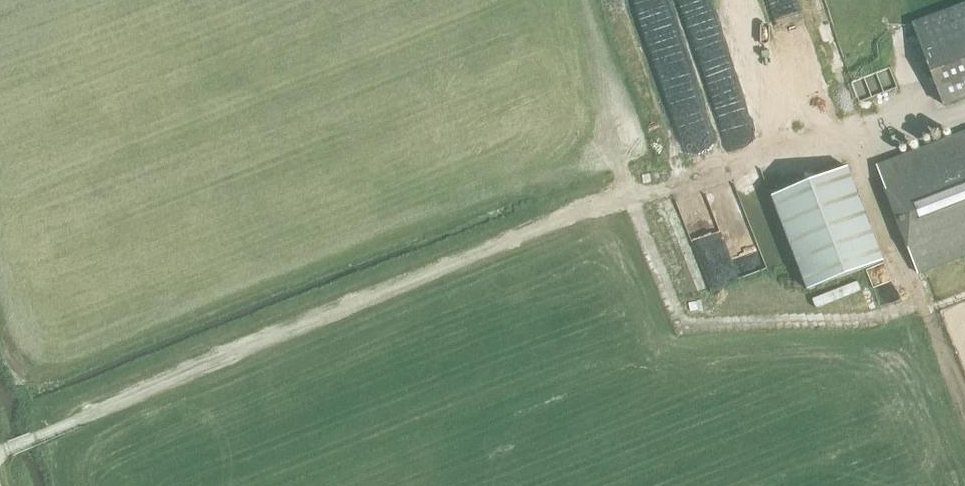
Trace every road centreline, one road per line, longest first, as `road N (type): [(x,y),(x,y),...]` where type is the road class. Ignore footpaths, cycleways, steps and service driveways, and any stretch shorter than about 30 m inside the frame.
road 1 (track): [(0,450),(185,368),(619,202),(814,145),(905,134),(964,113)]

